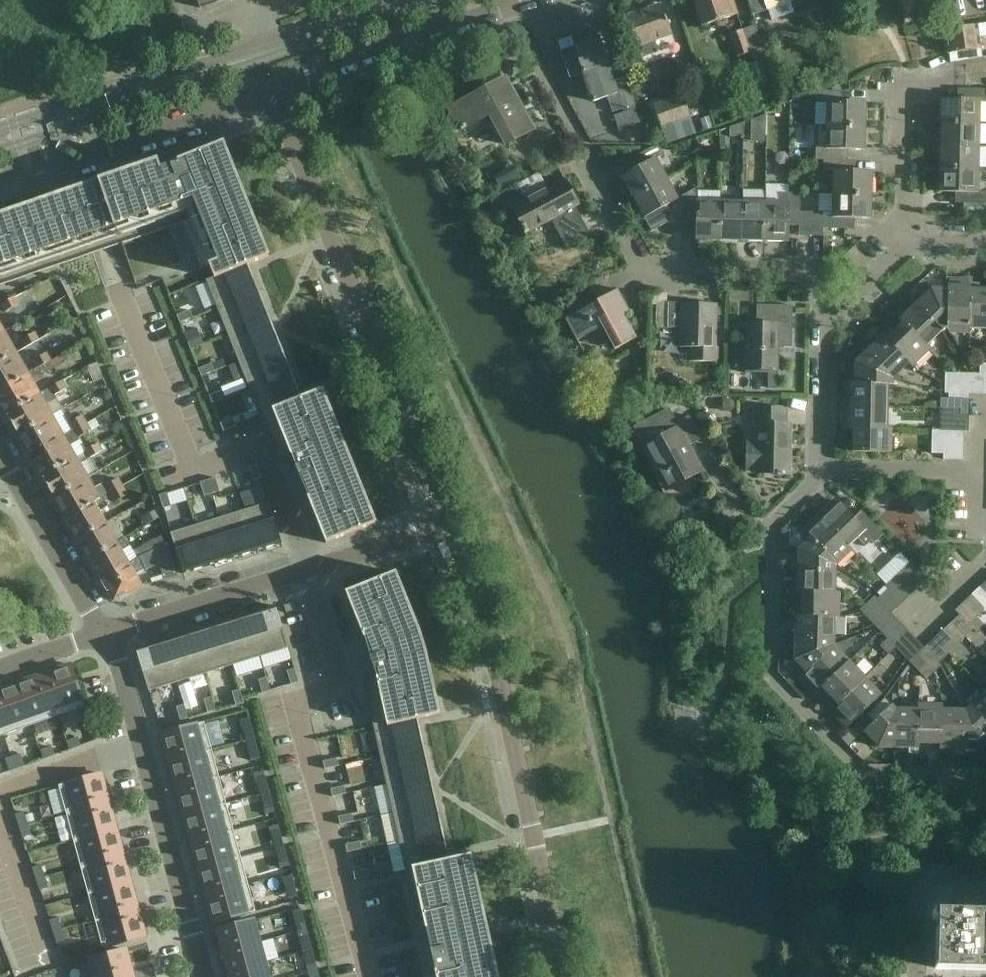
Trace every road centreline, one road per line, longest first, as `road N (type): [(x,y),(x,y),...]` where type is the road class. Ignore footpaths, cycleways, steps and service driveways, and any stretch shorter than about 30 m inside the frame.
road 1 (residential): [(985,774),(862,770),(771,677),(773,522),(822,468)]
road 2 (residential): [(445,525),(271,89)]
road 3 (residential): [(564,976),(445,525)]
road 4 (residential): [(102,634),(445,525)]
road 5 (residential): [(207,976),(102,634)]
road 6 (residential): [(829,297),(803,273),(650,272),(635,258),(585,147)]
road 7 (residential): [(271,89),(513,9)]
road 8 (residential): [(271,89),(65,163),(54,133)]
road 9 (secondary): [(219,68),(433,0)]
road 10 (residential): [(102,634),(0,459)]
road 11 (secondary): [(219,68),(165,76),(47,115)]
road 12 (secondary): [(54,133),(219,68)]
road 13 (residential): [(822,468),(829,297)]
road 14 (residential): [(902,238),(905,69)]
road 15 (residential): [(822,468),(985,469)]
road 16 (residential): [(921,976),(926,881),(937,872),(985,876)]

